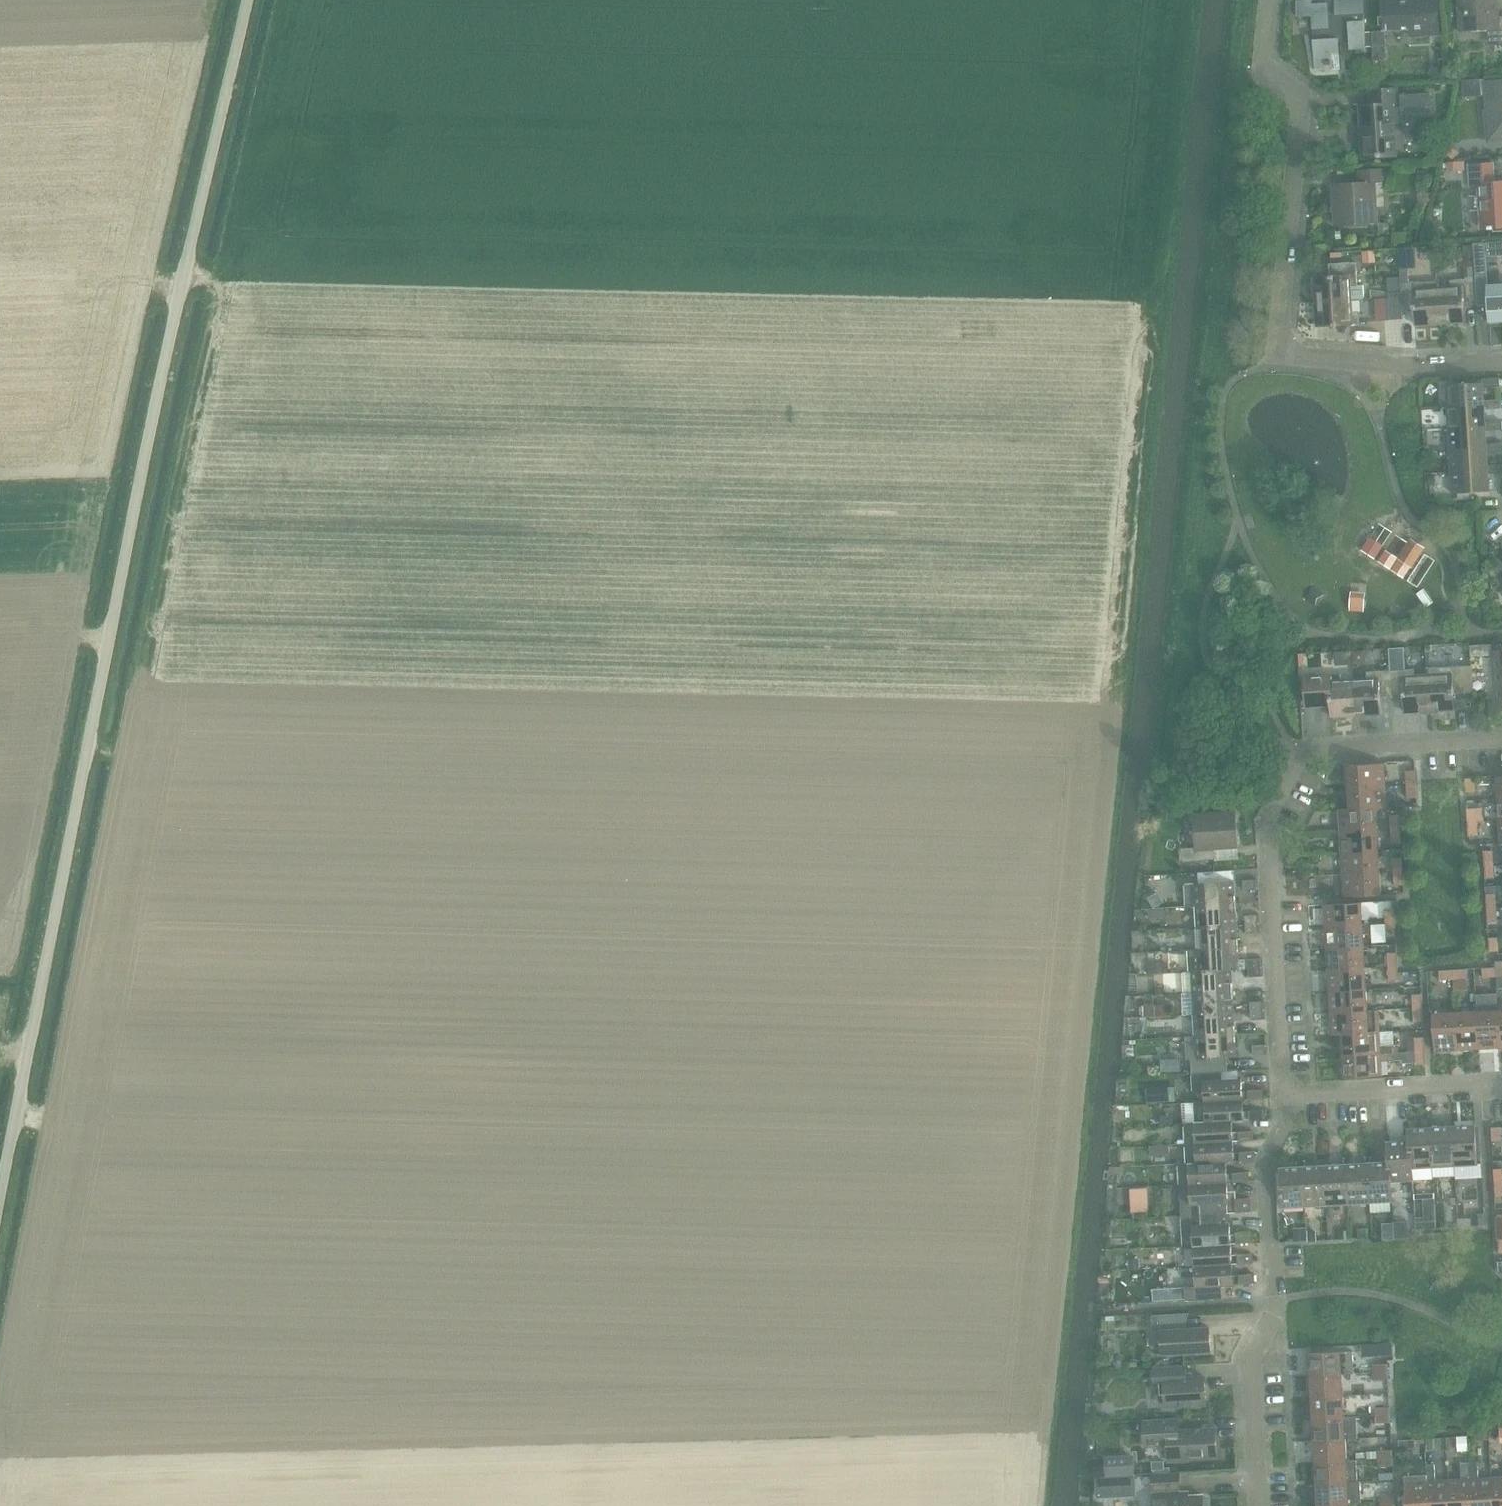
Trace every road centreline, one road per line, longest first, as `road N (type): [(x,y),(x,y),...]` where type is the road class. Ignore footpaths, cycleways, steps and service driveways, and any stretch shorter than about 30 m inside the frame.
road 1 (unclassified): [(0,1201),(188,262),(248,0)]
road 2 (residential): [(1501,362),(1406,366),(1286,349),(1279,326),(1302,115),(1266,64),(1268,0)]
road 3 (residential): [(1285,1097),(1268,821),(1300,757),(1313,749),(1501,738)]
road 4 (residential): [(1501,1081),(1285,1097)]
road 5 (residential): [(1277,1294),(1268,1172),(1286,1125),(1285,1097)]
road 6 (residential): [(1258,1505),(1251,1367),(1273,1316)]

